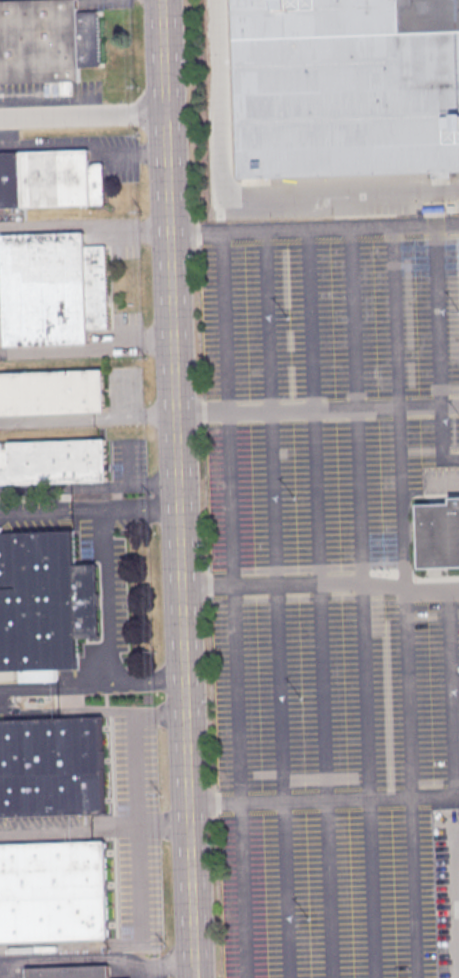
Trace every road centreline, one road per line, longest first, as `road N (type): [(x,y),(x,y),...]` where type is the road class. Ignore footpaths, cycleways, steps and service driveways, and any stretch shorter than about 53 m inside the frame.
road 1 (tertiary): [(192,977),(159,0)]
road 2 (residential): [(163,115),(0,120)]

